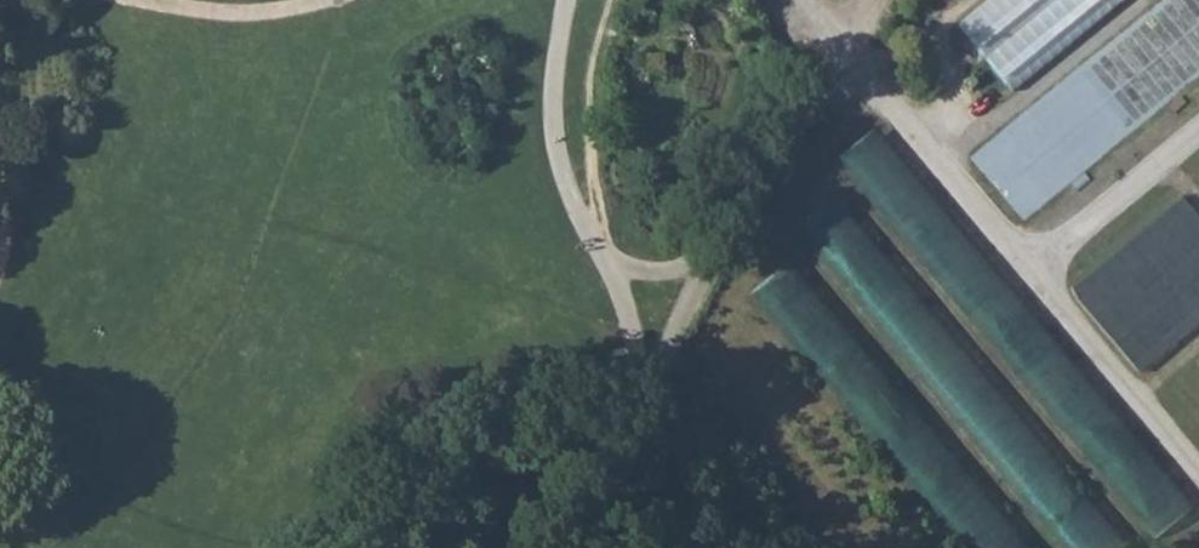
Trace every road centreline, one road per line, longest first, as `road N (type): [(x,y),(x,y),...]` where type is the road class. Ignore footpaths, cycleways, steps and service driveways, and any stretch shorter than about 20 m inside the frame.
road 1 (track): [(964,0),(940,21),(941,168),(1198,469)]
road 2 (track): [(1029,271),(1198,130)]

